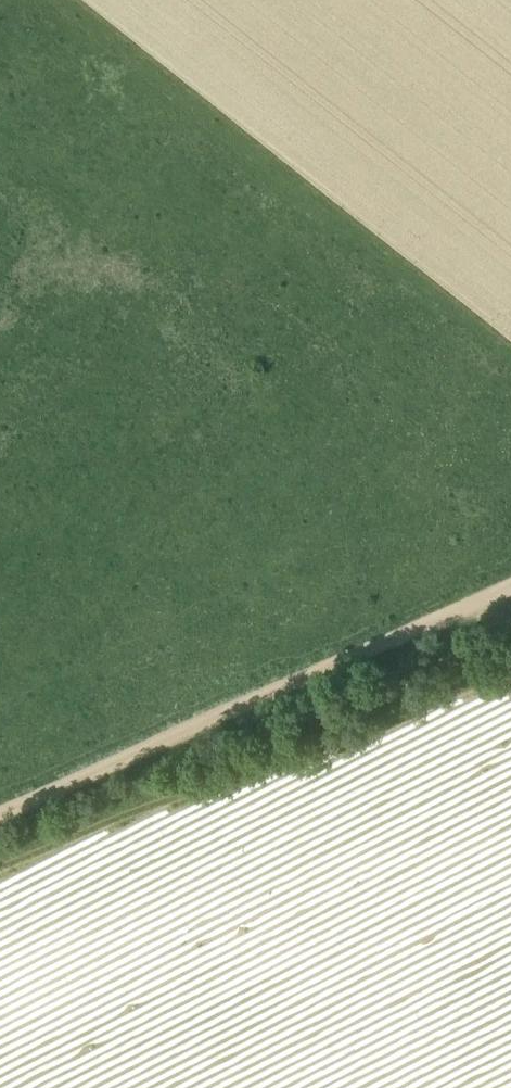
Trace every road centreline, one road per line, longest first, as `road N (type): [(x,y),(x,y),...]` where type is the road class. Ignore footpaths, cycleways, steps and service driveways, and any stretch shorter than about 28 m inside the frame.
road 1 (track): [(0,816),(510,588)]

